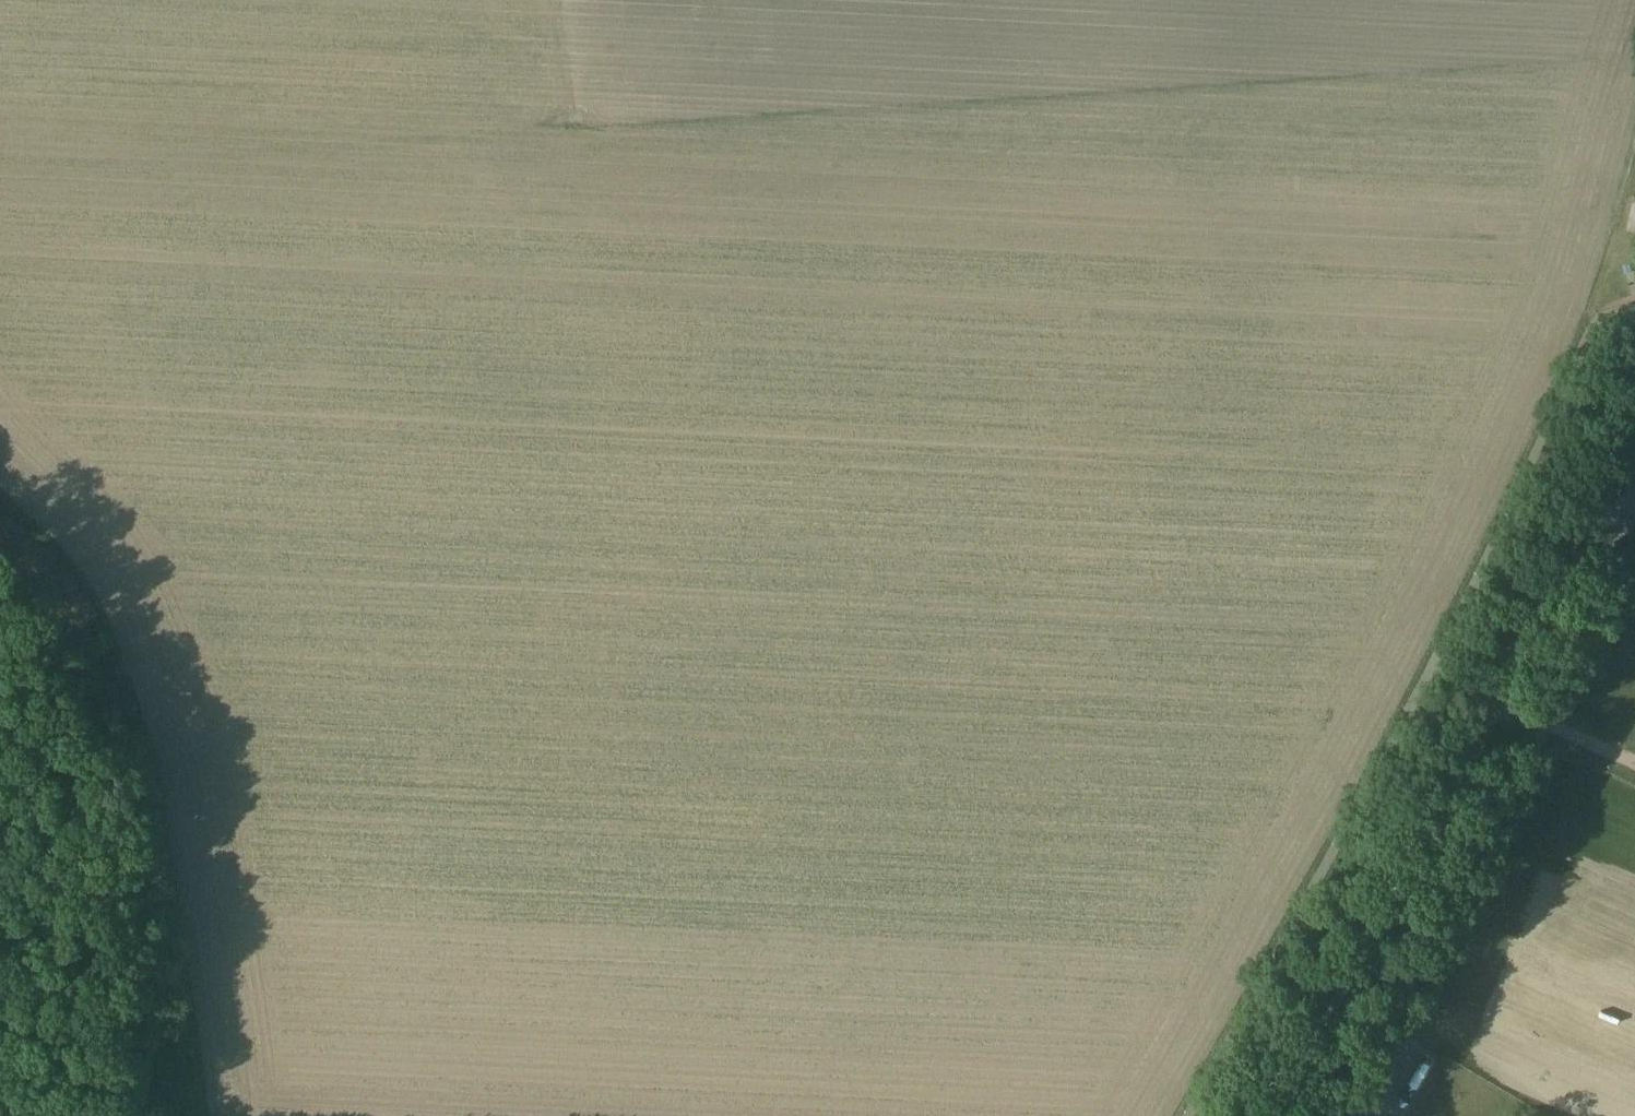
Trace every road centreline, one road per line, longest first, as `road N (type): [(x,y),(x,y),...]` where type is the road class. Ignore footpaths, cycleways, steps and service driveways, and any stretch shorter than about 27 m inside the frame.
road 1 (secondary): [(1270,1115),(1586,509)]
road 2 (track): [(1495,693),(1634,763)]
road 3 (secondary): [(1634,383),(1595,465),(1586,509)]

